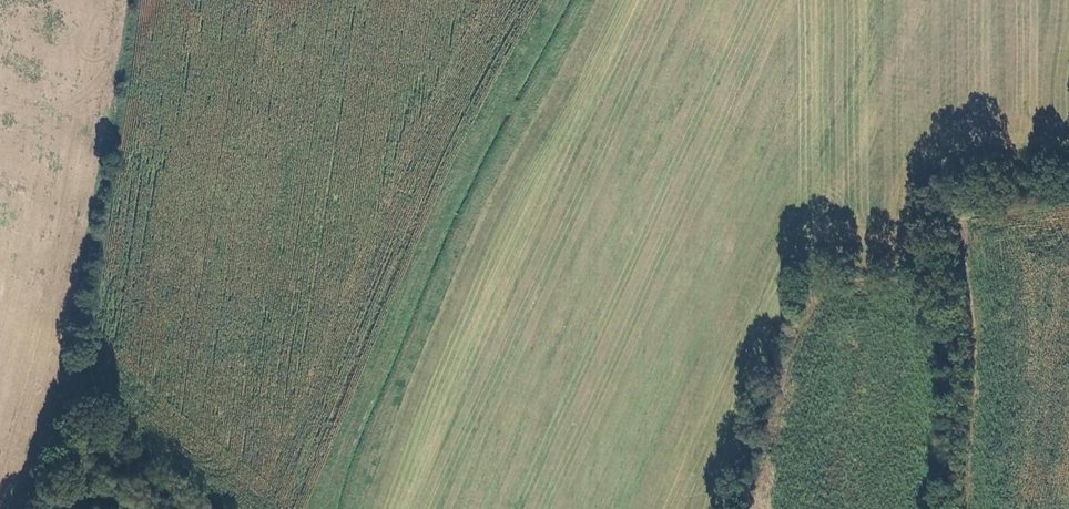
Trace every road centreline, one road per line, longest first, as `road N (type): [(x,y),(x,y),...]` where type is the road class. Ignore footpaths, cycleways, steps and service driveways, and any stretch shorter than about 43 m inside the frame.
road 1 (track): [(952,508),(962,359),(937,213),(943,199),(1068,192)]

